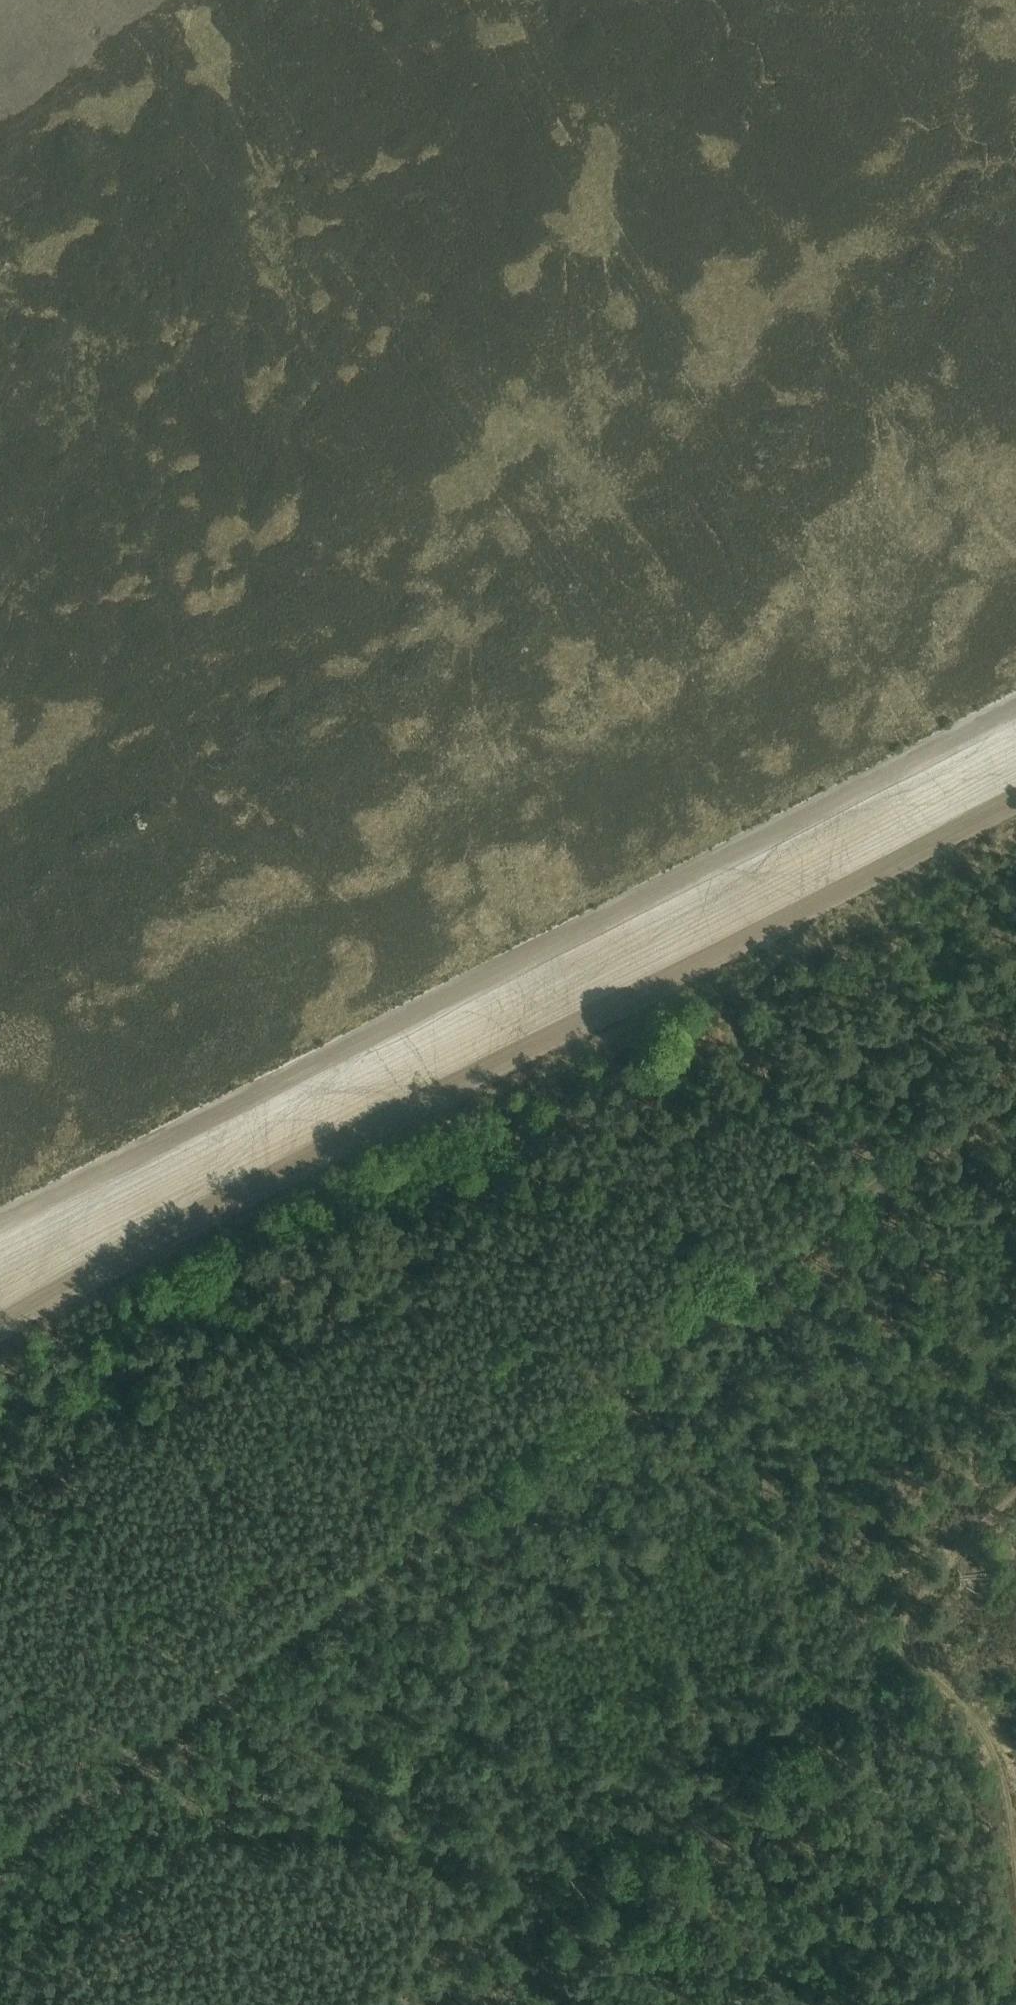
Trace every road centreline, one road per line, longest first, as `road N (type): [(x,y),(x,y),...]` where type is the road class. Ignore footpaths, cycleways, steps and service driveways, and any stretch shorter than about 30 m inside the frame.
road 1 (track): [(510,2004),(709,1818),(1015,1490)]
road 2 (track): [(1015,1865),(1000,1768),(978,1725),(887,1626)]

